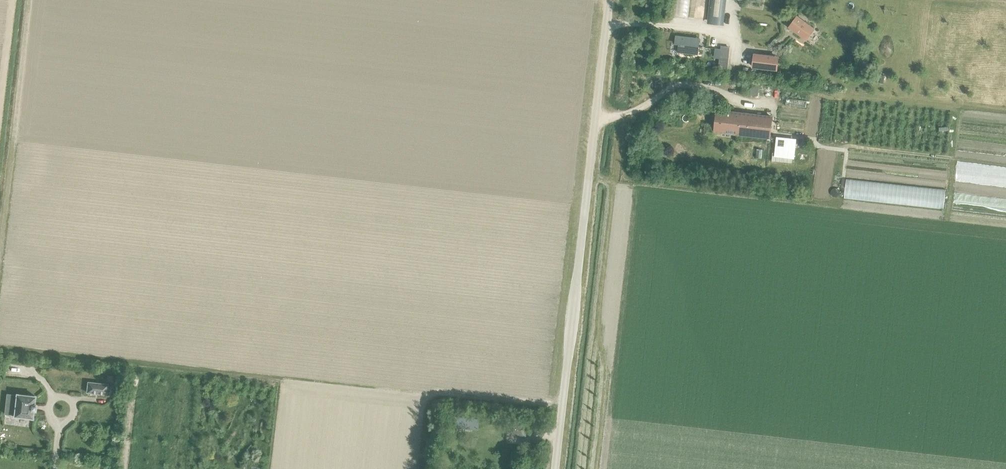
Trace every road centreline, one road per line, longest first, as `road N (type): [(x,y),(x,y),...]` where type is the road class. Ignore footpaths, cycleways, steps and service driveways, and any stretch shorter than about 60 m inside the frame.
road 1 (unclassified): [(556,468),(611,0)]

